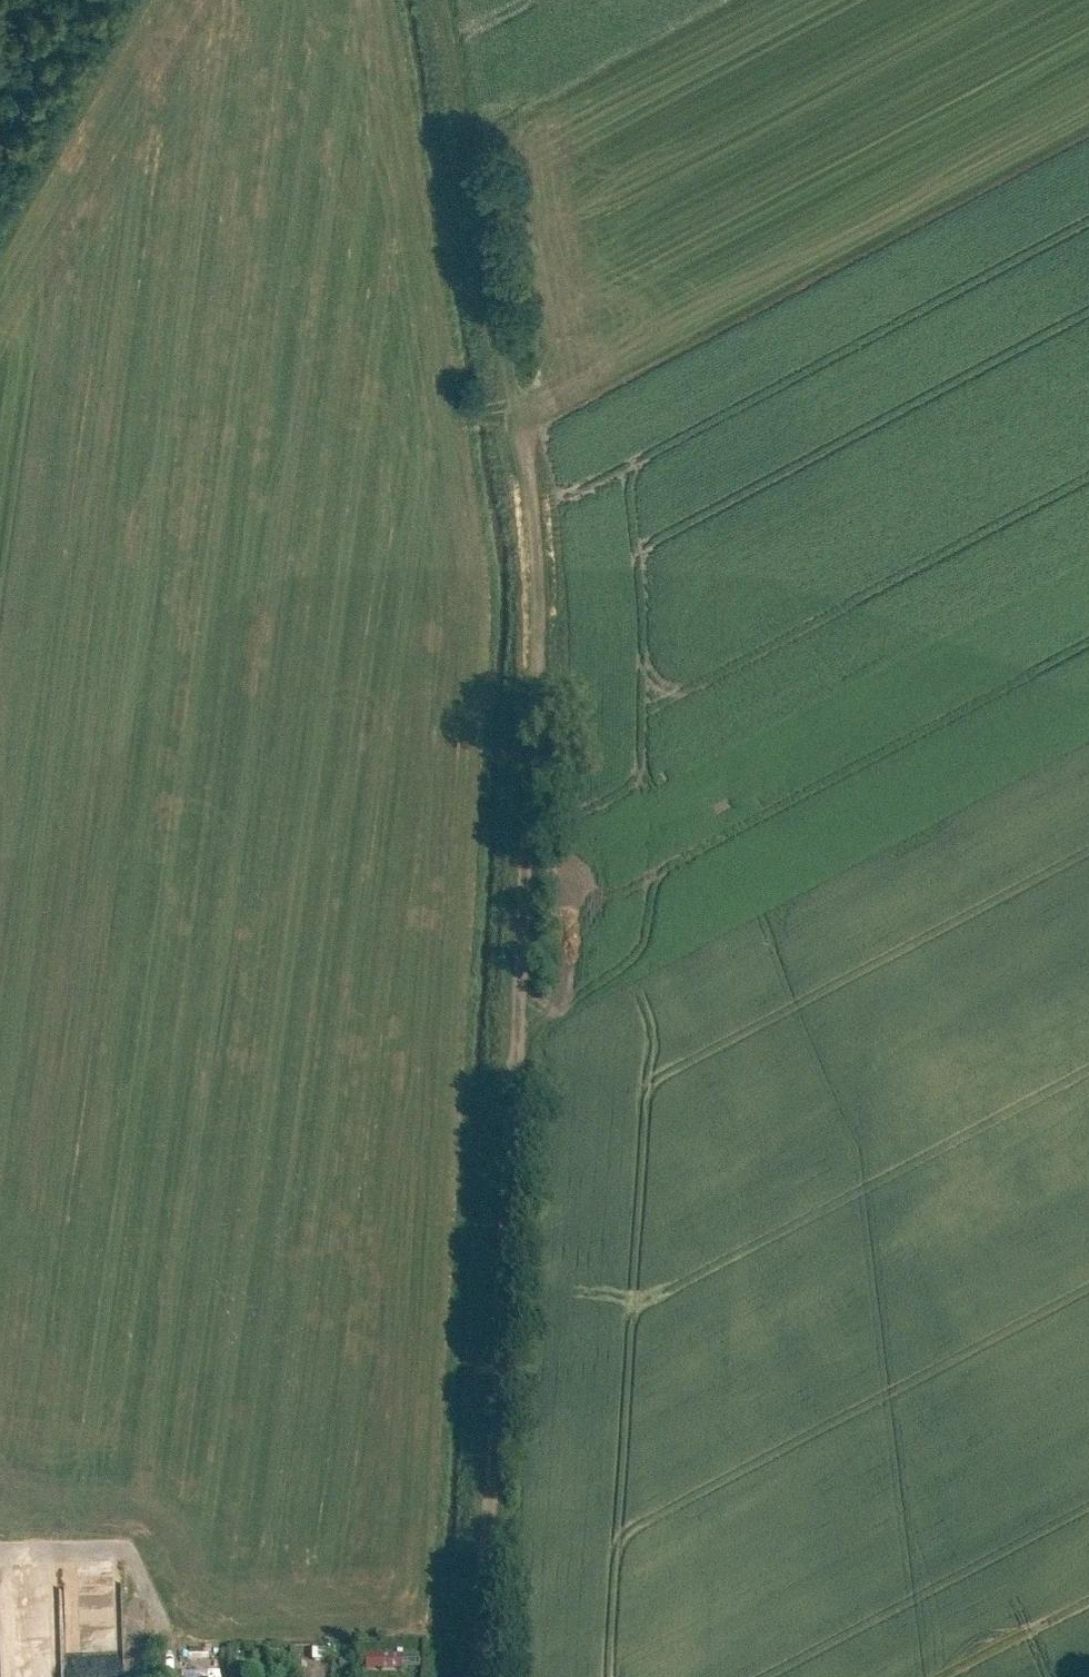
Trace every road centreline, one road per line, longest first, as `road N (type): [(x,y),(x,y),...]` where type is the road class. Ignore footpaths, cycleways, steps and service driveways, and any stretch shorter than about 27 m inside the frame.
road 1 (track): [(465,1676),(518,539),(422,0)]

